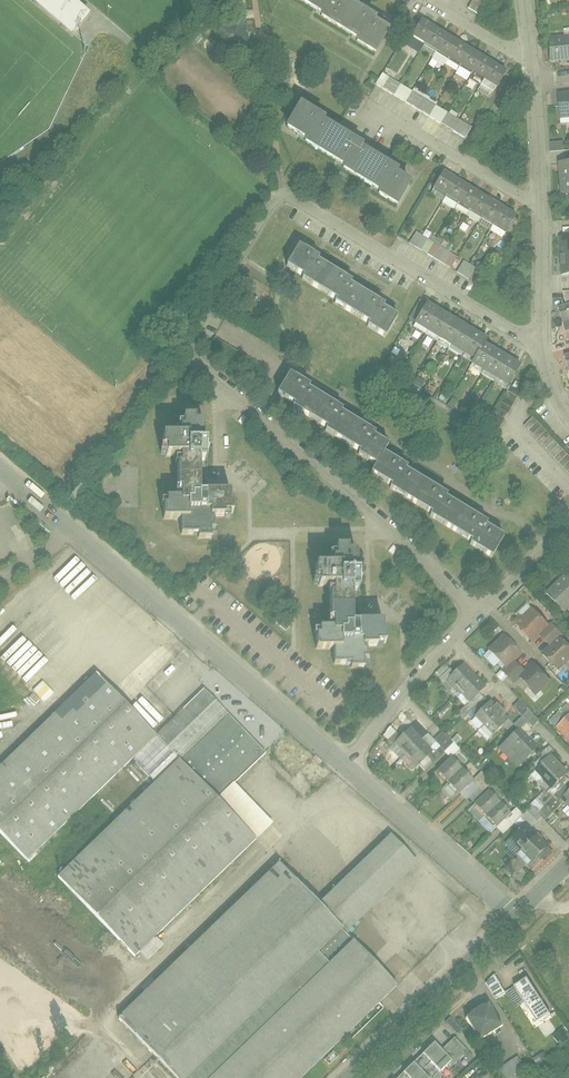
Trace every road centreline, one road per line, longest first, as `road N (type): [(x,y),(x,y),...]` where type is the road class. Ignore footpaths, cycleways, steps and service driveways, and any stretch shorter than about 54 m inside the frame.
road 1 (residential): [(477,615),(189,356),(262,214),(278,198),(541,346)]
road 2 (residential): [(0,466),(348,765)]
road 3 (residential): [(516,912),(346,1077)]
road 4 (residential): [(348,765),(516,912)]
road 5 (residential): [(369,103),(541,208)]
road 6 (residential): [(348,765),(477,615)]
road 7 (residential): [(541,346),(541,208)]
road 8 (residential): [(477,615),(568,528)]
road 9 (residential): [(541,208),(535,83)]
road 10 (residential): [(430,0),(534,64)]

